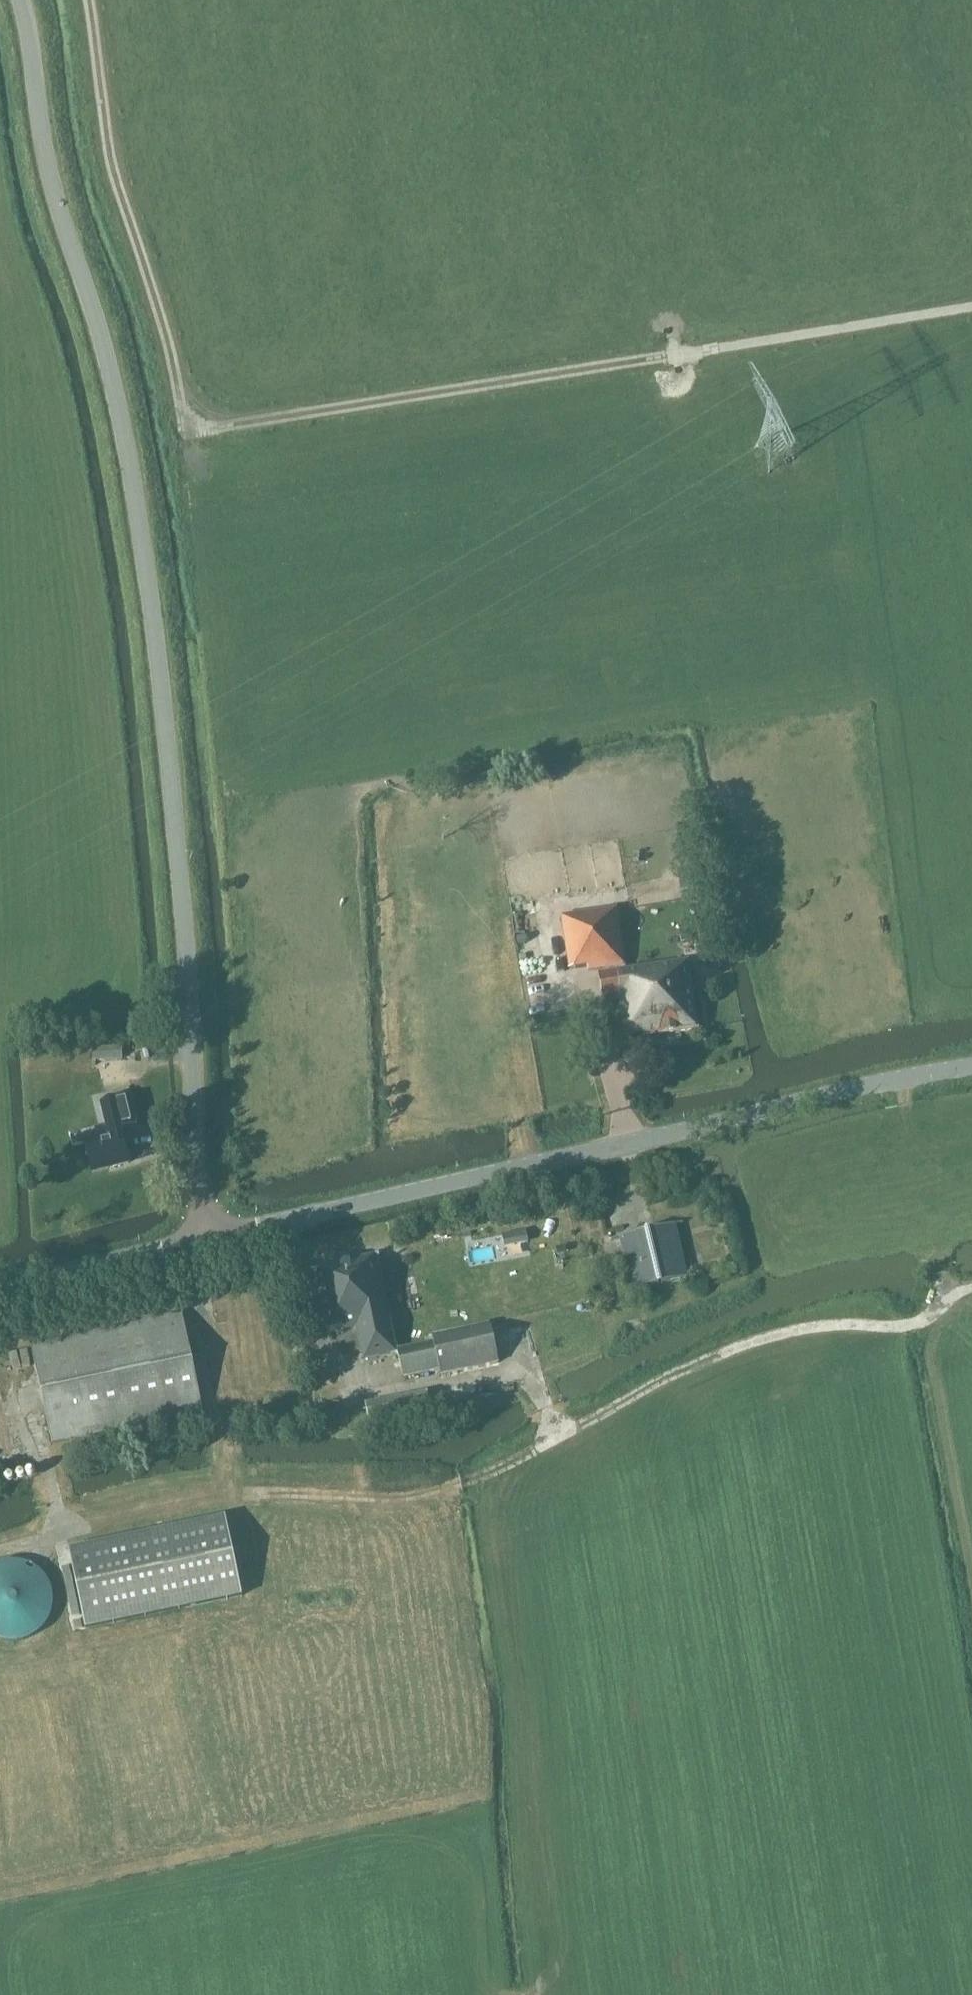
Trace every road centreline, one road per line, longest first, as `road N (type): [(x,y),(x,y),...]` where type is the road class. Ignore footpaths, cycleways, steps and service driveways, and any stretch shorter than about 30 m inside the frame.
road 1 (tertiary): [(200,1244),(182,900),(150,581),(129,444),(56,188),(25,0)]
road 2 (track): [(0,1552),(243,1495),(394,1498),(446,1489),(715,1356),(821,1327),(928,1323),(943,1294),(971,1288)]
road 3 (tertiary): [(200,1244),(971,1066)]
road 4 (tertiary): [(0,1289),(200,1244)]

